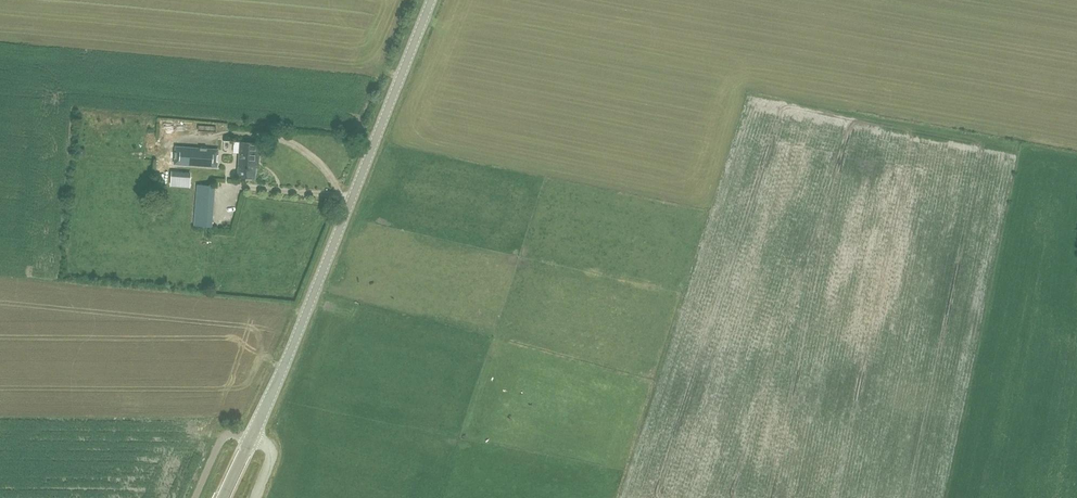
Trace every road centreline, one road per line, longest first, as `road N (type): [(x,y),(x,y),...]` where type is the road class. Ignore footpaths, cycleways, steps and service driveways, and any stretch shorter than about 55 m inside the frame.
road 1 (unclassified): [(250,439),(431,0)]

